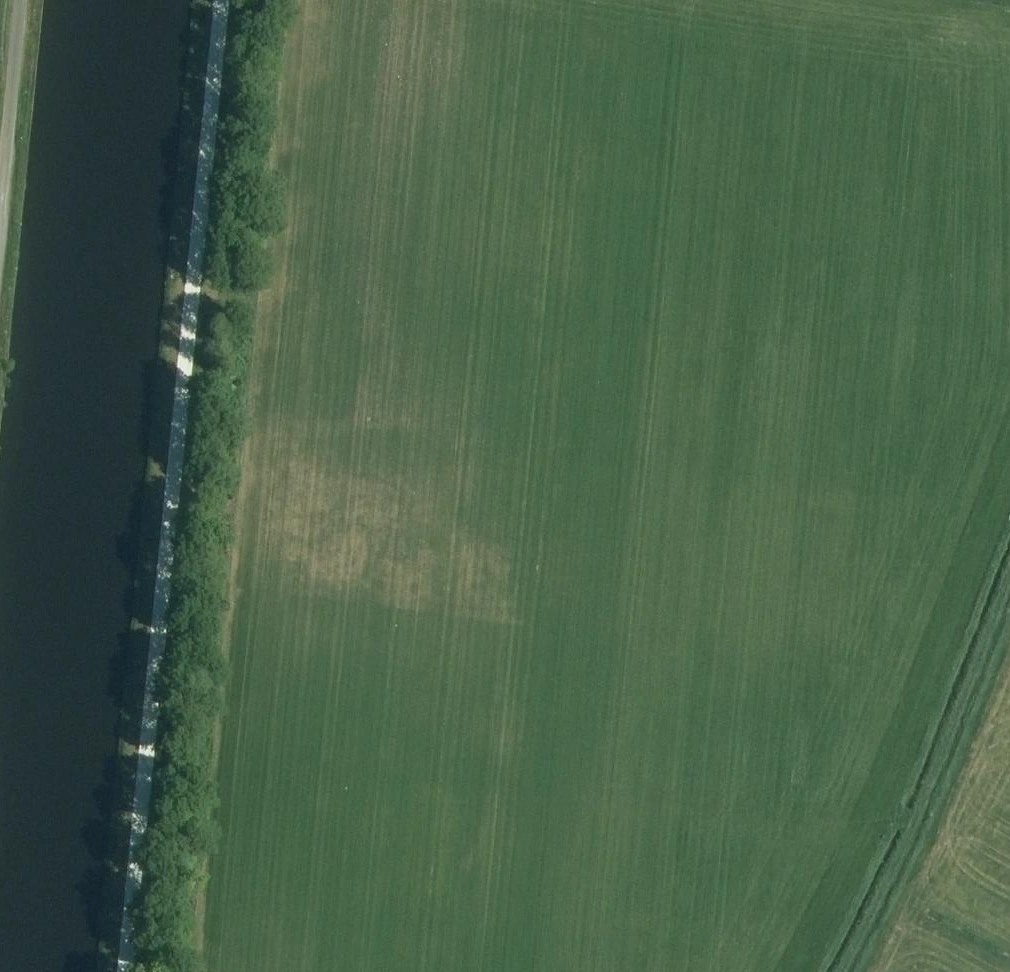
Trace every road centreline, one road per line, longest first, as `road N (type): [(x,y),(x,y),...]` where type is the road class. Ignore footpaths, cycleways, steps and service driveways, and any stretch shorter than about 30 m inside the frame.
road 1 (track): [(842,971),(902,856),(1009,583)]
road 2 (unclassified): [(0,205),(20,0)]

